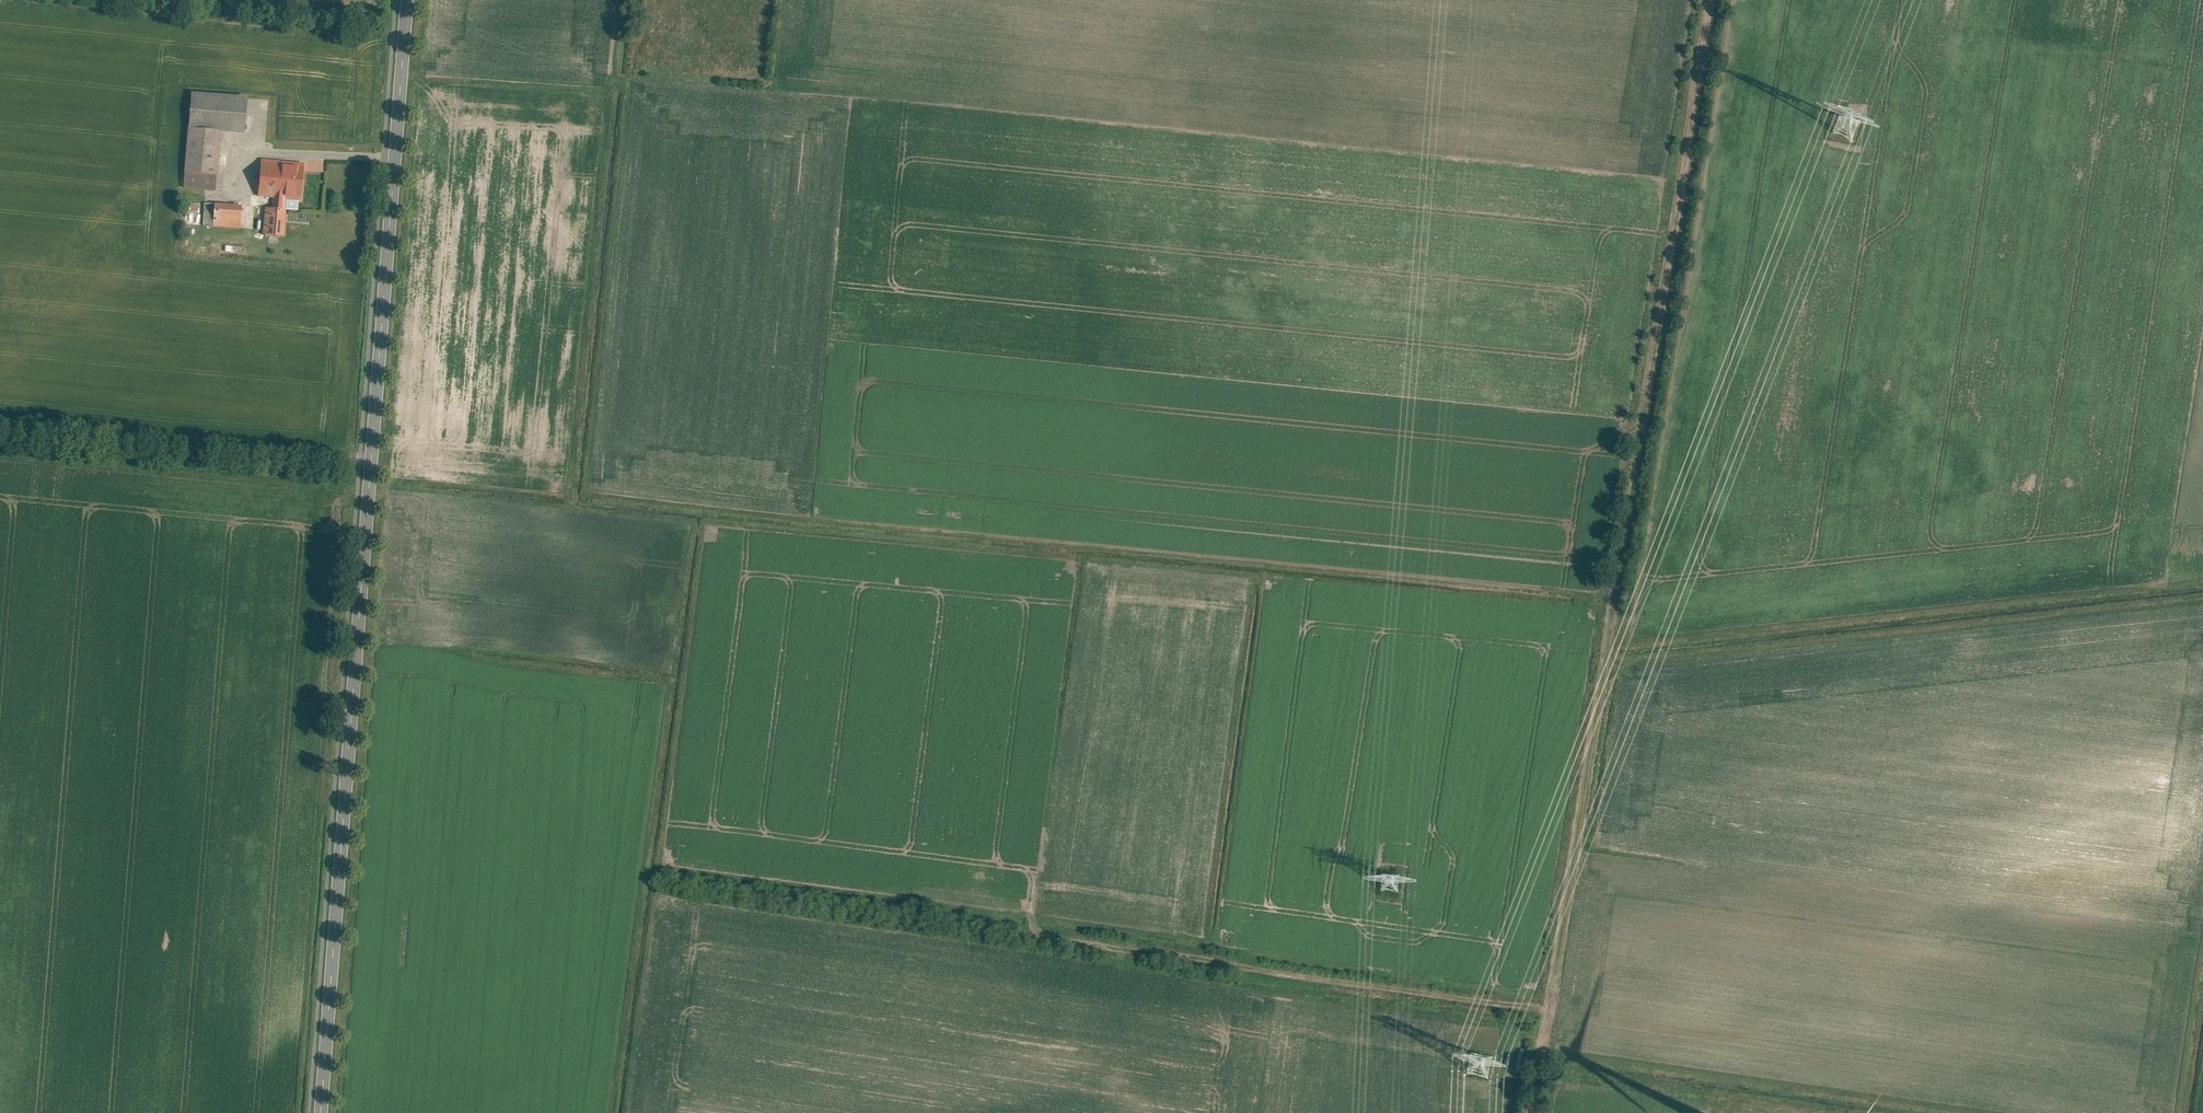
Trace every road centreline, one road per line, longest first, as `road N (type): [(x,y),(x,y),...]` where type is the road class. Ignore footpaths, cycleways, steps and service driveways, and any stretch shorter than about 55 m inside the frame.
road 1 (track): [(1711,0),(1532,1112)]
road 2 (tertiary): [(407,0),(320,1112)]

